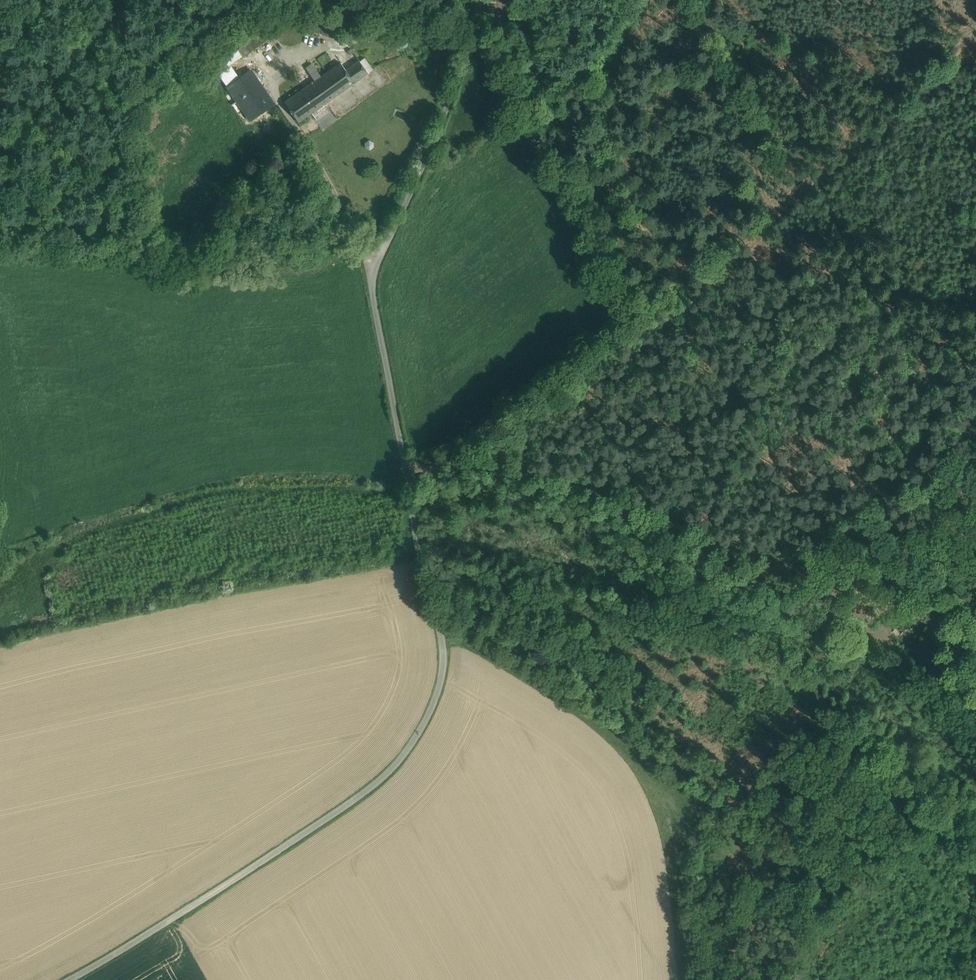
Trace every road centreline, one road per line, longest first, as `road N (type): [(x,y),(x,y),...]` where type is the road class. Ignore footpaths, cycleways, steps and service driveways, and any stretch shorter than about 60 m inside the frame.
road 1 (unclassified): [(69,979),(376,785),(432,707),(444,649),(420,557),(373,275),(441,124),(480,0)]

